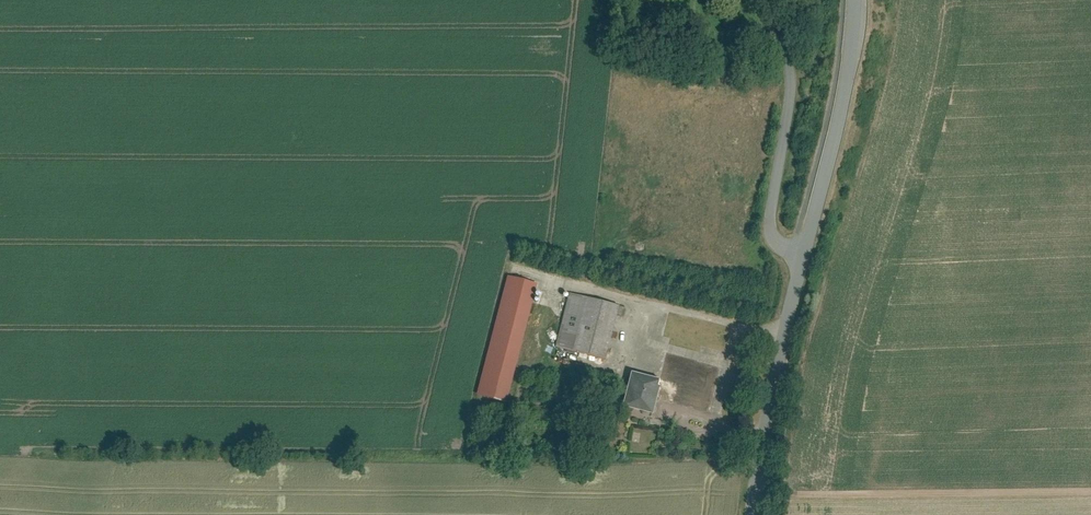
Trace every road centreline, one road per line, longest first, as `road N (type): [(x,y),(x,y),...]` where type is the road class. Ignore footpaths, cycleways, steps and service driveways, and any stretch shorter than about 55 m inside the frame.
road 1 (unclassified): [(804,254),(776,243),(770,225),(789,82),(771,0)]
road 2 (tertiary): [(804,254),(752,514)]
road 3 (tertiary): [(857,0),(846,90),(804,254)]

